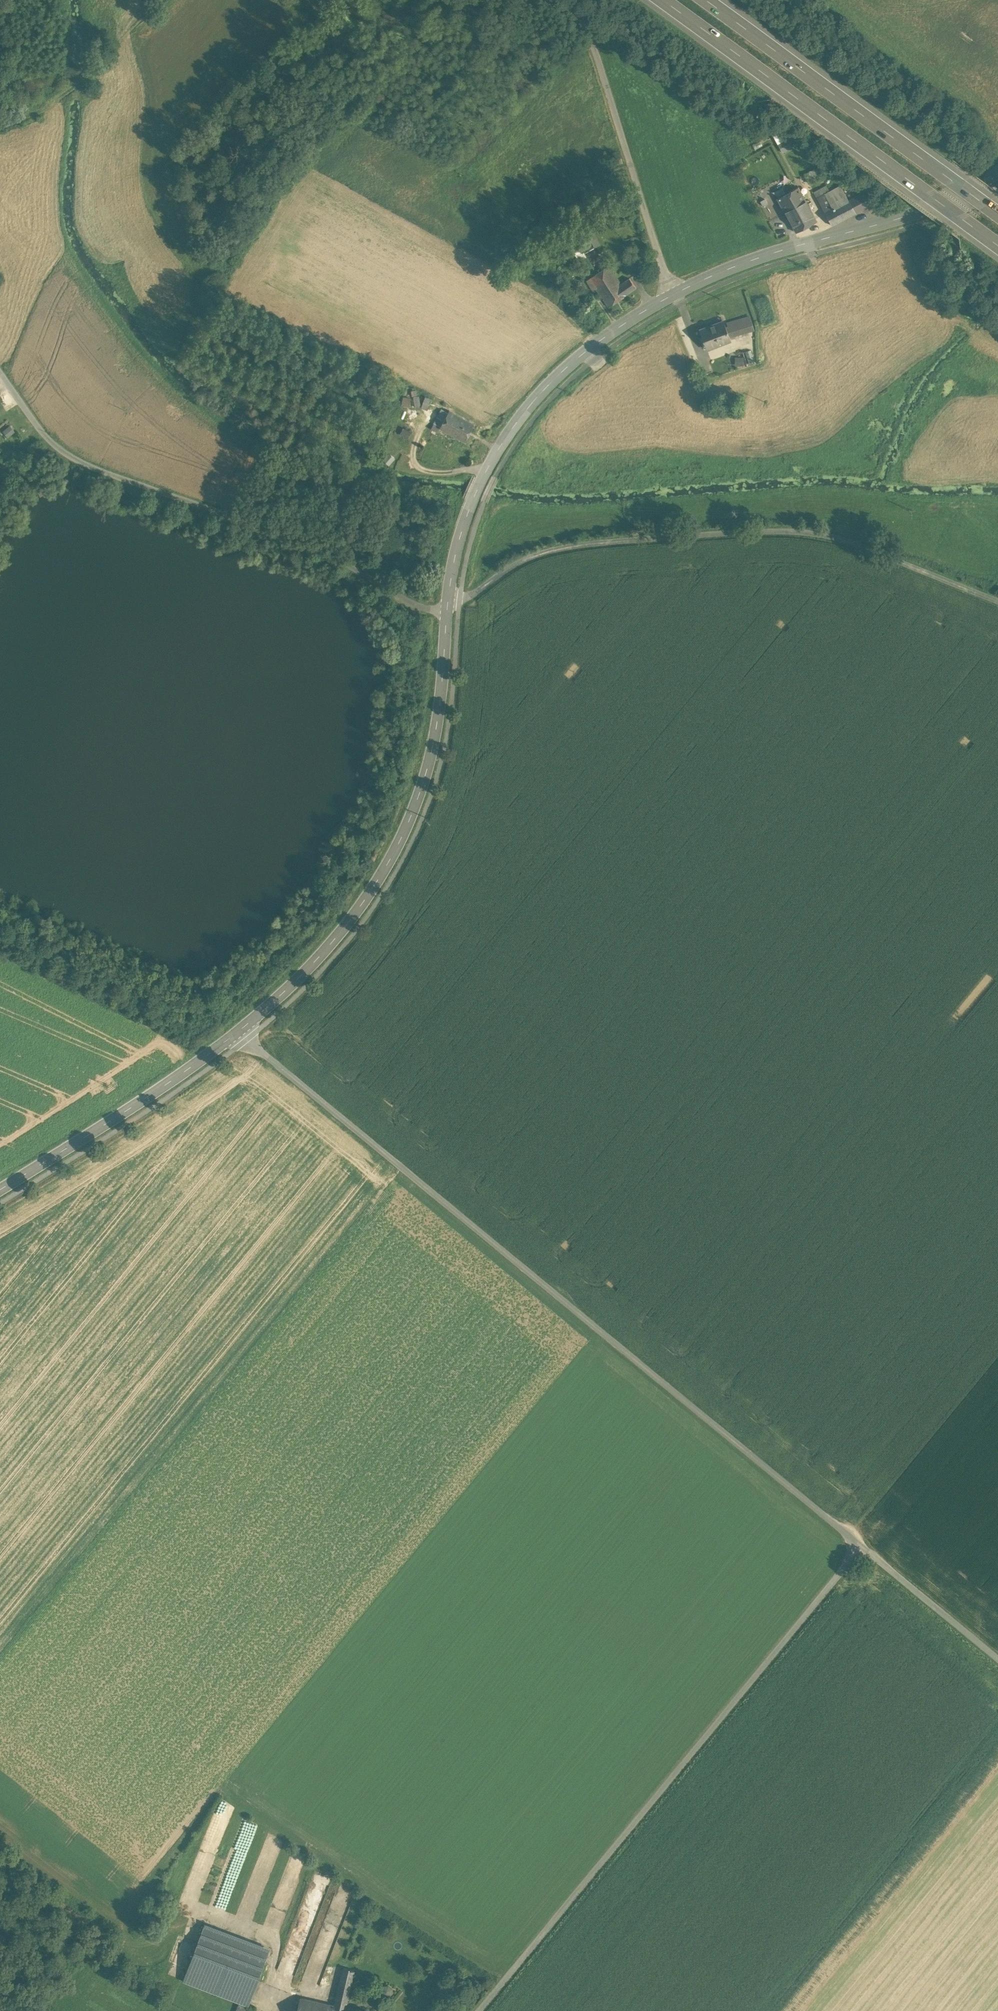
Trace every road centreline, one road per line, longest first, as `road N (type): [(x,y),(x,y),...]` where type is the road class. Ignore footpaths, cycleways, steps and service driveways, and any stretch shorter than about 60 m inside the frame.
road 1 (unclassified): [(241,1029),(860,1548)]
road 2 (unclassified): [(860,1548),(480,2010)]
road 3 (unclassified): [(447,610),(527,557),(562,546),(770,530),(837,536),(997,603)]
road 4 (unclassified): [(447,610),(411,603),(333,554),(82,462),(0,377)]
road 5 (secondary): [(447,610),(434,745),(406,828),(335,938),(241,1029)]
road 6 (motorway): [(666,0),(997,243)]
road 7 (secondary): [(672,294),(595,342),(508,433),(462,530),(447,610)]
road 8 (motorway): [(997,212),(709,0)]
road 9 (secondary): [(997,171),(918,213),(758,257),(672,294)]
road 10 (unclassified): [(548,0),(594,44),(672,294)]
road 11 (secondary): [(0,1189),(241,1029)]
road 12 (unclassified): [(860,1548),(997,1660)]

